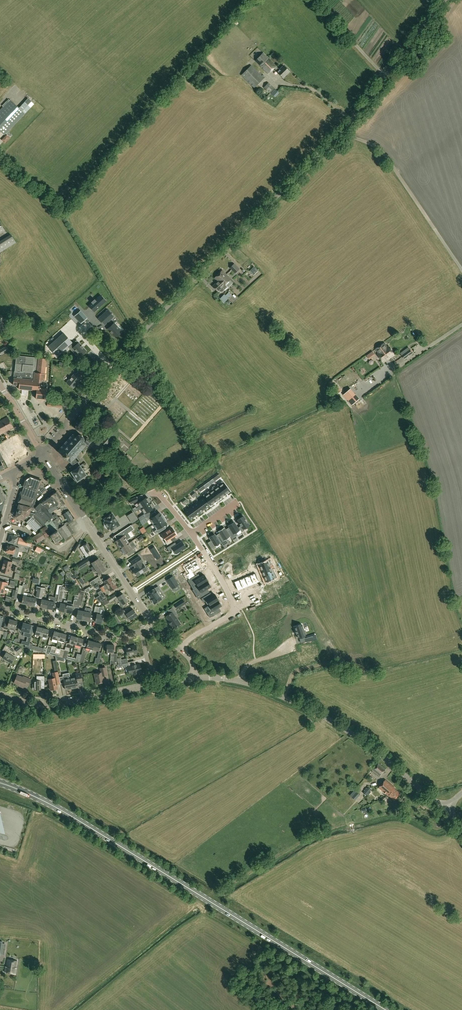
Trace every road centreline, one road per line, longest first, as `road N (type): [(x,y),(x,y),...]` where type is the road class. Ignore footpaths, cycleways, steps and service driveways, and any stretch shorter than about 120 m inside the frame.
road 1 (unclassified): [(42,453),(135,341),(352,121),(446,0)]
road 2 (primary): [(386,1009),(66,813),(0,783)]
road 3 (unclassified): [(445,811),(316,713),(254,686),(195,678)]
road 4 (unclassified): [(155,629),(42,453)]
road 5 (residential): [(0,693),(53,705),(195,678)]
road 6 (residential): [(155,629),(103,635),(0,608)]
road 7 (residential): [(195,538),(234,611),(179,649)]

